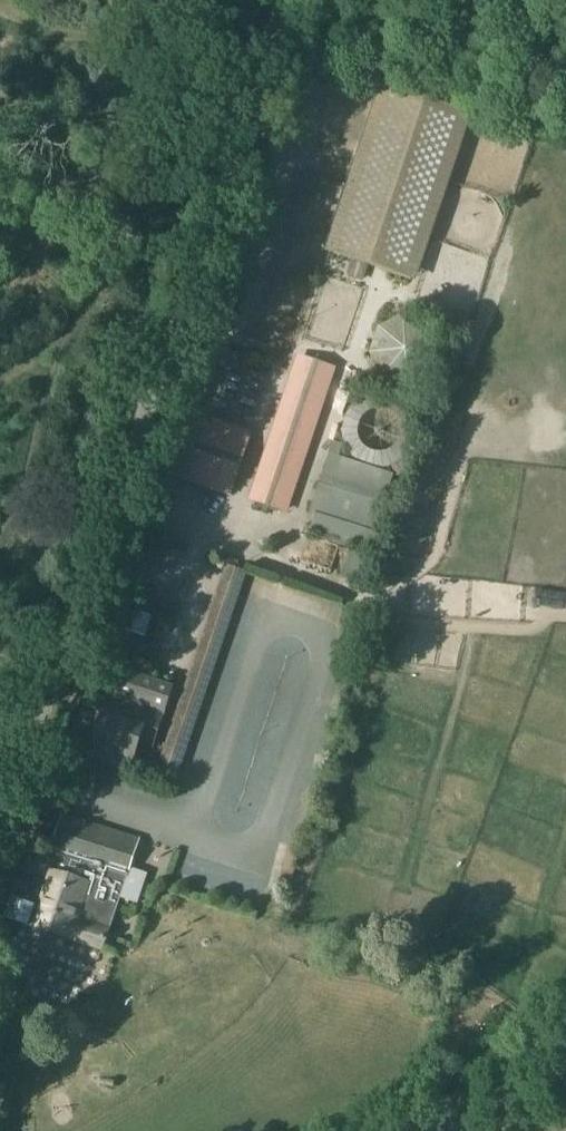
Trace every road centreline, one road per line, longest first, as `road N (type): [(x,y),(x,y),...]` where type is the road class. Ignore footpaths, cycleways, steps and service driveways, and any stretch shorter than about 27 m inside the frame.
road 1 (unclassified): [(286,0),(21,795)]
road 2 (track): [(245,121),(123,13),(36,13)]
road 3 (tertiary): [(417,1130),(565,1071)]

